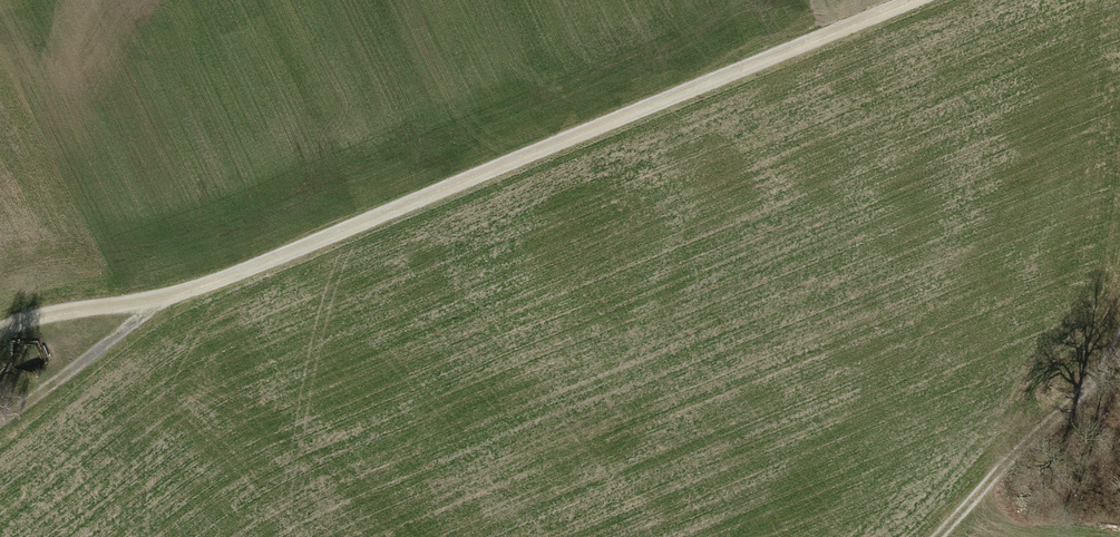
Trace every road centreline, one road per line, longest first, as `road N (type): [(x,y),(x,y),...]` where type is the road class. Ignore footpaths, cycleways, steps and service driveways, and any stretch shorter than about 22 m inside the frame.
road 1 (track): [(0,330),(41,315),(160,298),(252,268),(911,0)]
road 2 (track): [(1119,332),(1090,375),(937,536)]
road 3 (track): [(160,298),(136,325),(0,417)]

